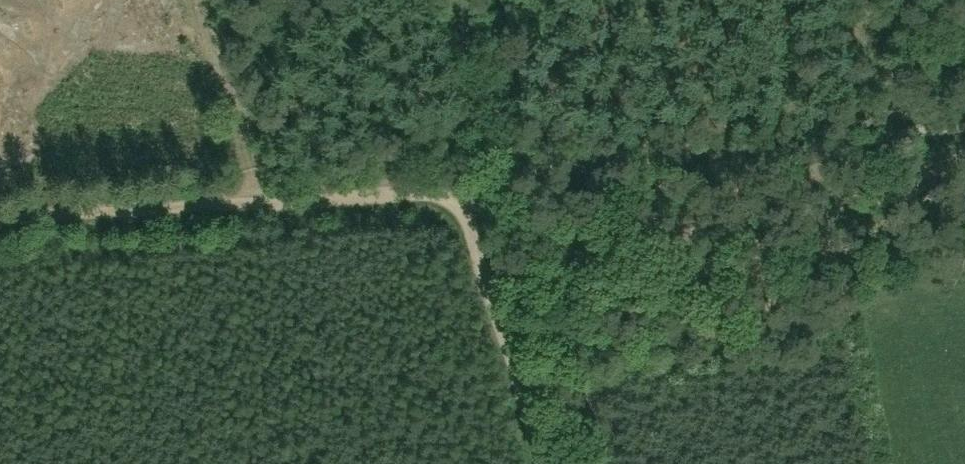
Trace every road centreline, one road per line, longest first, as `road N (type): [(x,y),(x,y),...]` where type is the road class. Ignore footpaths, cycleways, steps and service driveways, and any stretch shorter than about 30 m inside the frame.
road 1 (track): [(964,126),(500,173),(471,183)]
road 2 (track): [(471,183),(0,222)]
road 3 (track): [(471,183),(541,463)]

